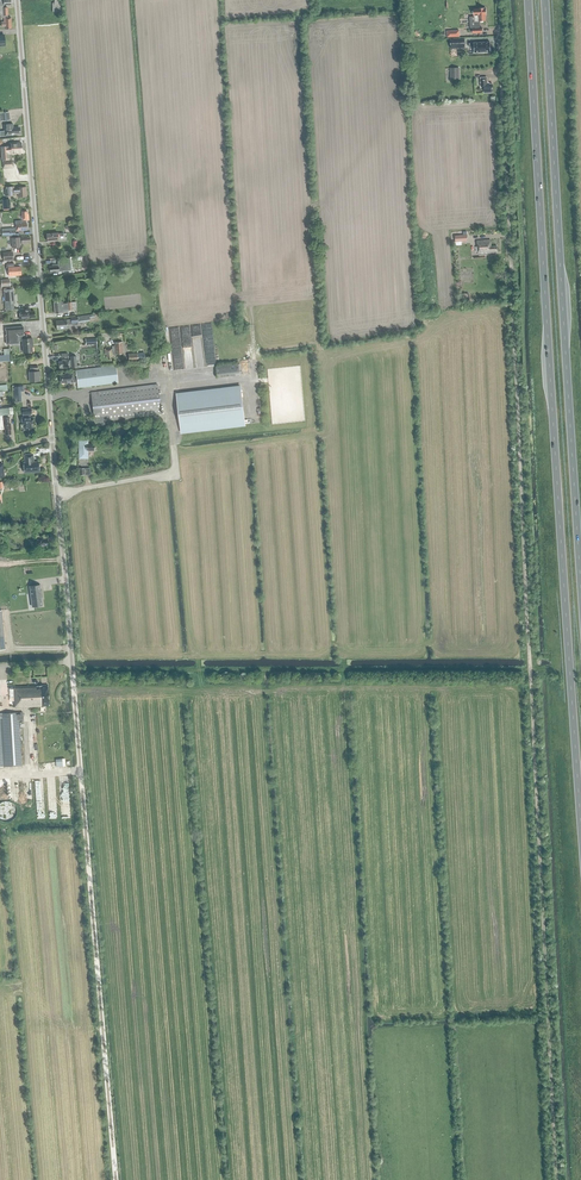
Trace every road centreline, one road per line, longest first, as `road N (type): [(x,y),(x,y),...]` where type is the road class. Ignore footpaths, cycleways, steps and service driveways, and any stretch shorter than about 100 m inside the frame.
road 1 (unclassified): [(118,1179),(17,0)]
road 2 (trunk): [(529,0),(580,824)]
road 3 (track): [(529,671),(499,0)]
road 4 (trunk): [(580,585),(544,0)]
road 5 (track): [(556,1179),(529,671)]

